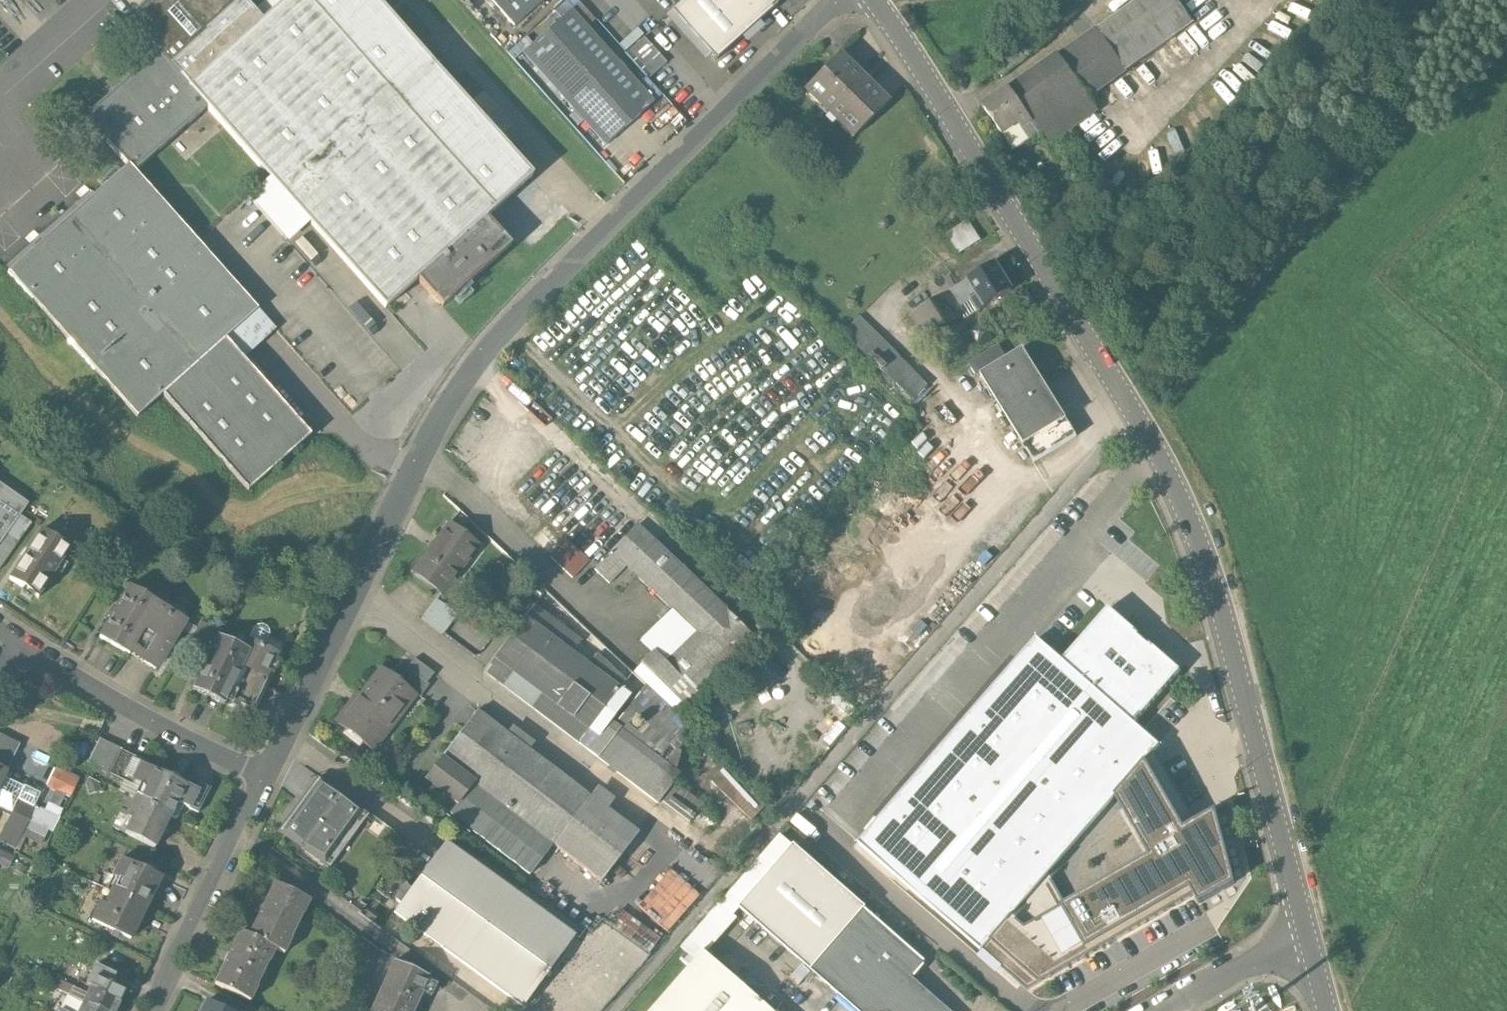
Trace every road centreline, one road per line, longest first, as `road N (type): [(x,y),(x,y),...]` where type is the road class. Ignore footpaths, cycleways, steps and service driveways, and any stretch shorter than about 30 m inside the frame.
road 1 (tertiary): [(876,0),(1179,487),(1220,589),(1330,1010)]
road 2 (residential): [(838,0),(528,308),(437,426),(264,778)]
road 3 (residential): [(264,778),(20,642)]
road 4 (residential): [(264,778),(152,1010)]

